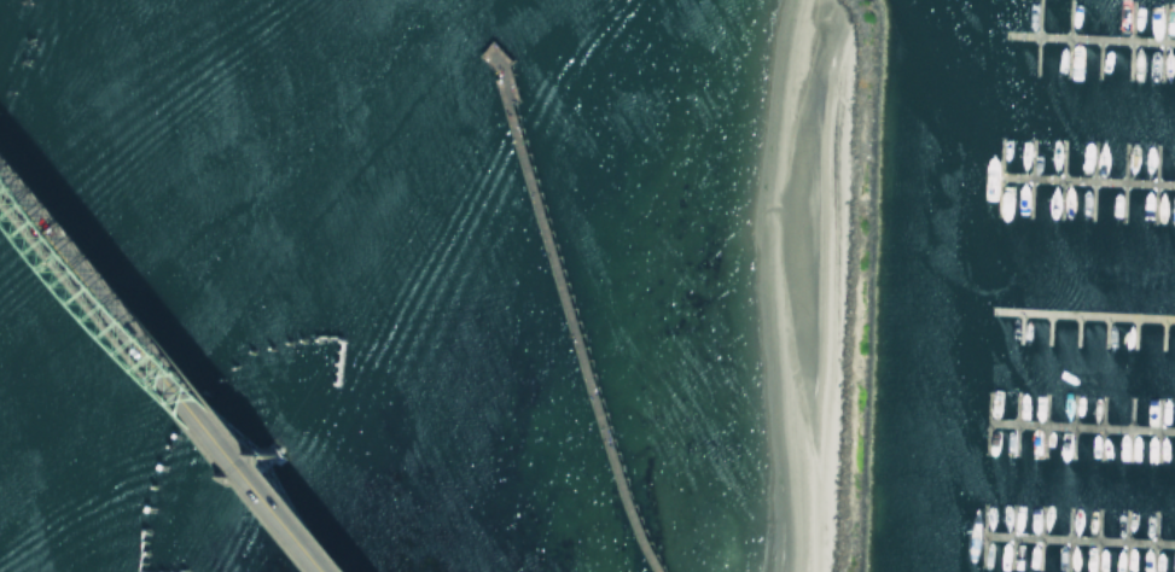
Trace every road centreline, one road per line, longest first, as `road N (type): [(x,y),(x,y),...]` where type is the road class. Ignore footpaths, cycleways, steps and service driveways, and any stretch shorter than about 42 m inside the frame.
road 1 (trunk): [(345,571),(0,151)]

